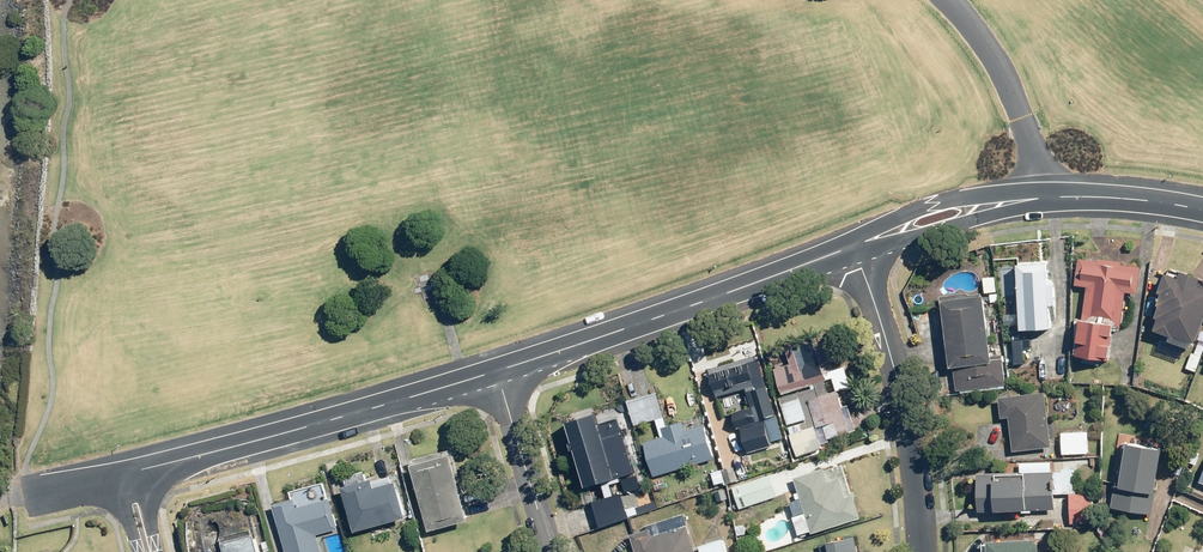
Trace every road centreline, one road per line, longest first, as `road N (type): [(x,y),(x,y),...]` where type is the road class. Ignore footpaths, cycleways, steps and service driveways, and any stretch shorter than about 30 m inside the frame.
road 1 (residential): [(124,471),(496,371)]
road 2 (residential): [(496,371),(849,246)]
road 3 (residential): [(849,246),(935,217),(1052,196),(1202,210)]
road 4 (residential): [(849,246),(908,436),(918,551)]
road 5 (residential): [(496,371),(549,551)]

